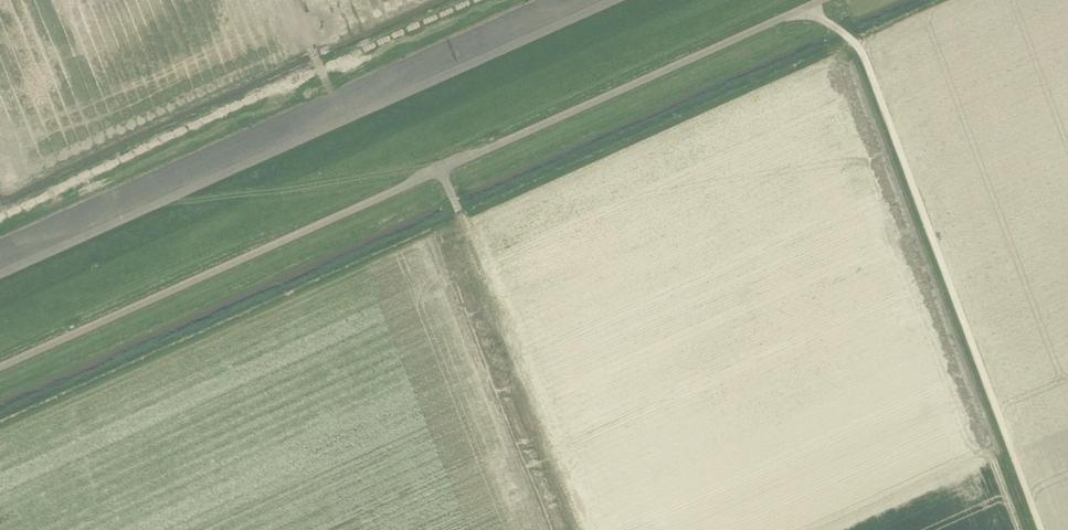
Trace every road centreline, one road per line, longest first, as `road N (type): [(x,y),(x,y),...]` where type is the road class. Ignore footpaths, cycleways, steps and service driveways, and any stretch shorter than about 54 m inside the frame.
road 1 (track): [(0,273),(611,0)]
road 2 (track): [(1042,529),(863,52),(803,8)]
road 3 (track): [(582,529),(443,169)]

